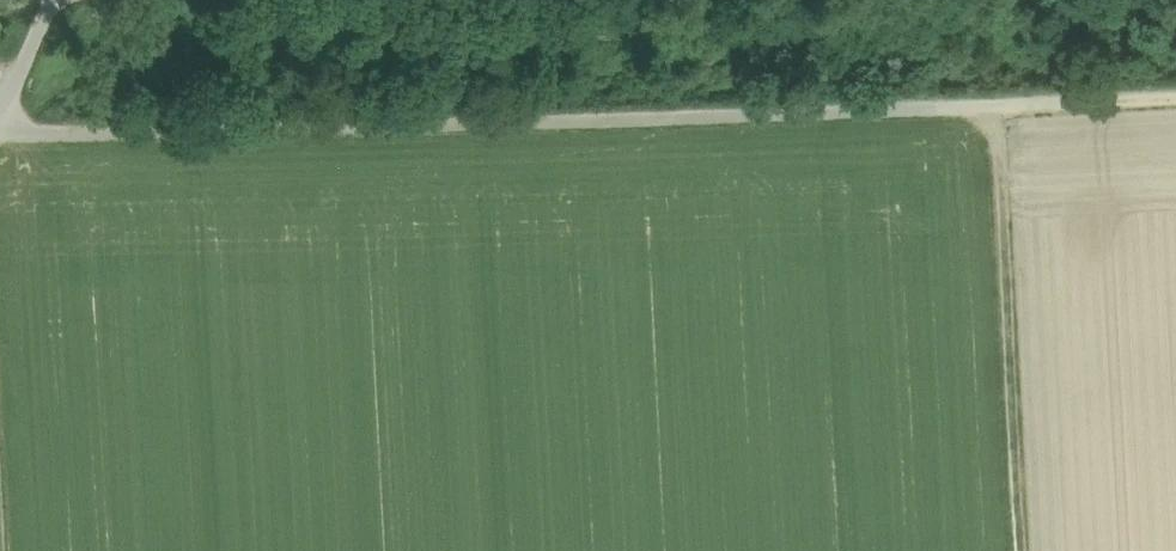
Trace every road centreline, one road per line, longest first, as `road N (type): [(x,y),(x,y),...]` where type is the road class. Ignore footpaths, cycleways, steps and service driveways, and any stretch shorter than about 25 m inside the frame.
road 1 (track): [(0,134),(1175,99)]
road 2 (track): [(996,109),(1019,550)]
road 3 (track): [(0,308),(12,550)]
road 4 (track): [(53,0),(0,117)]

